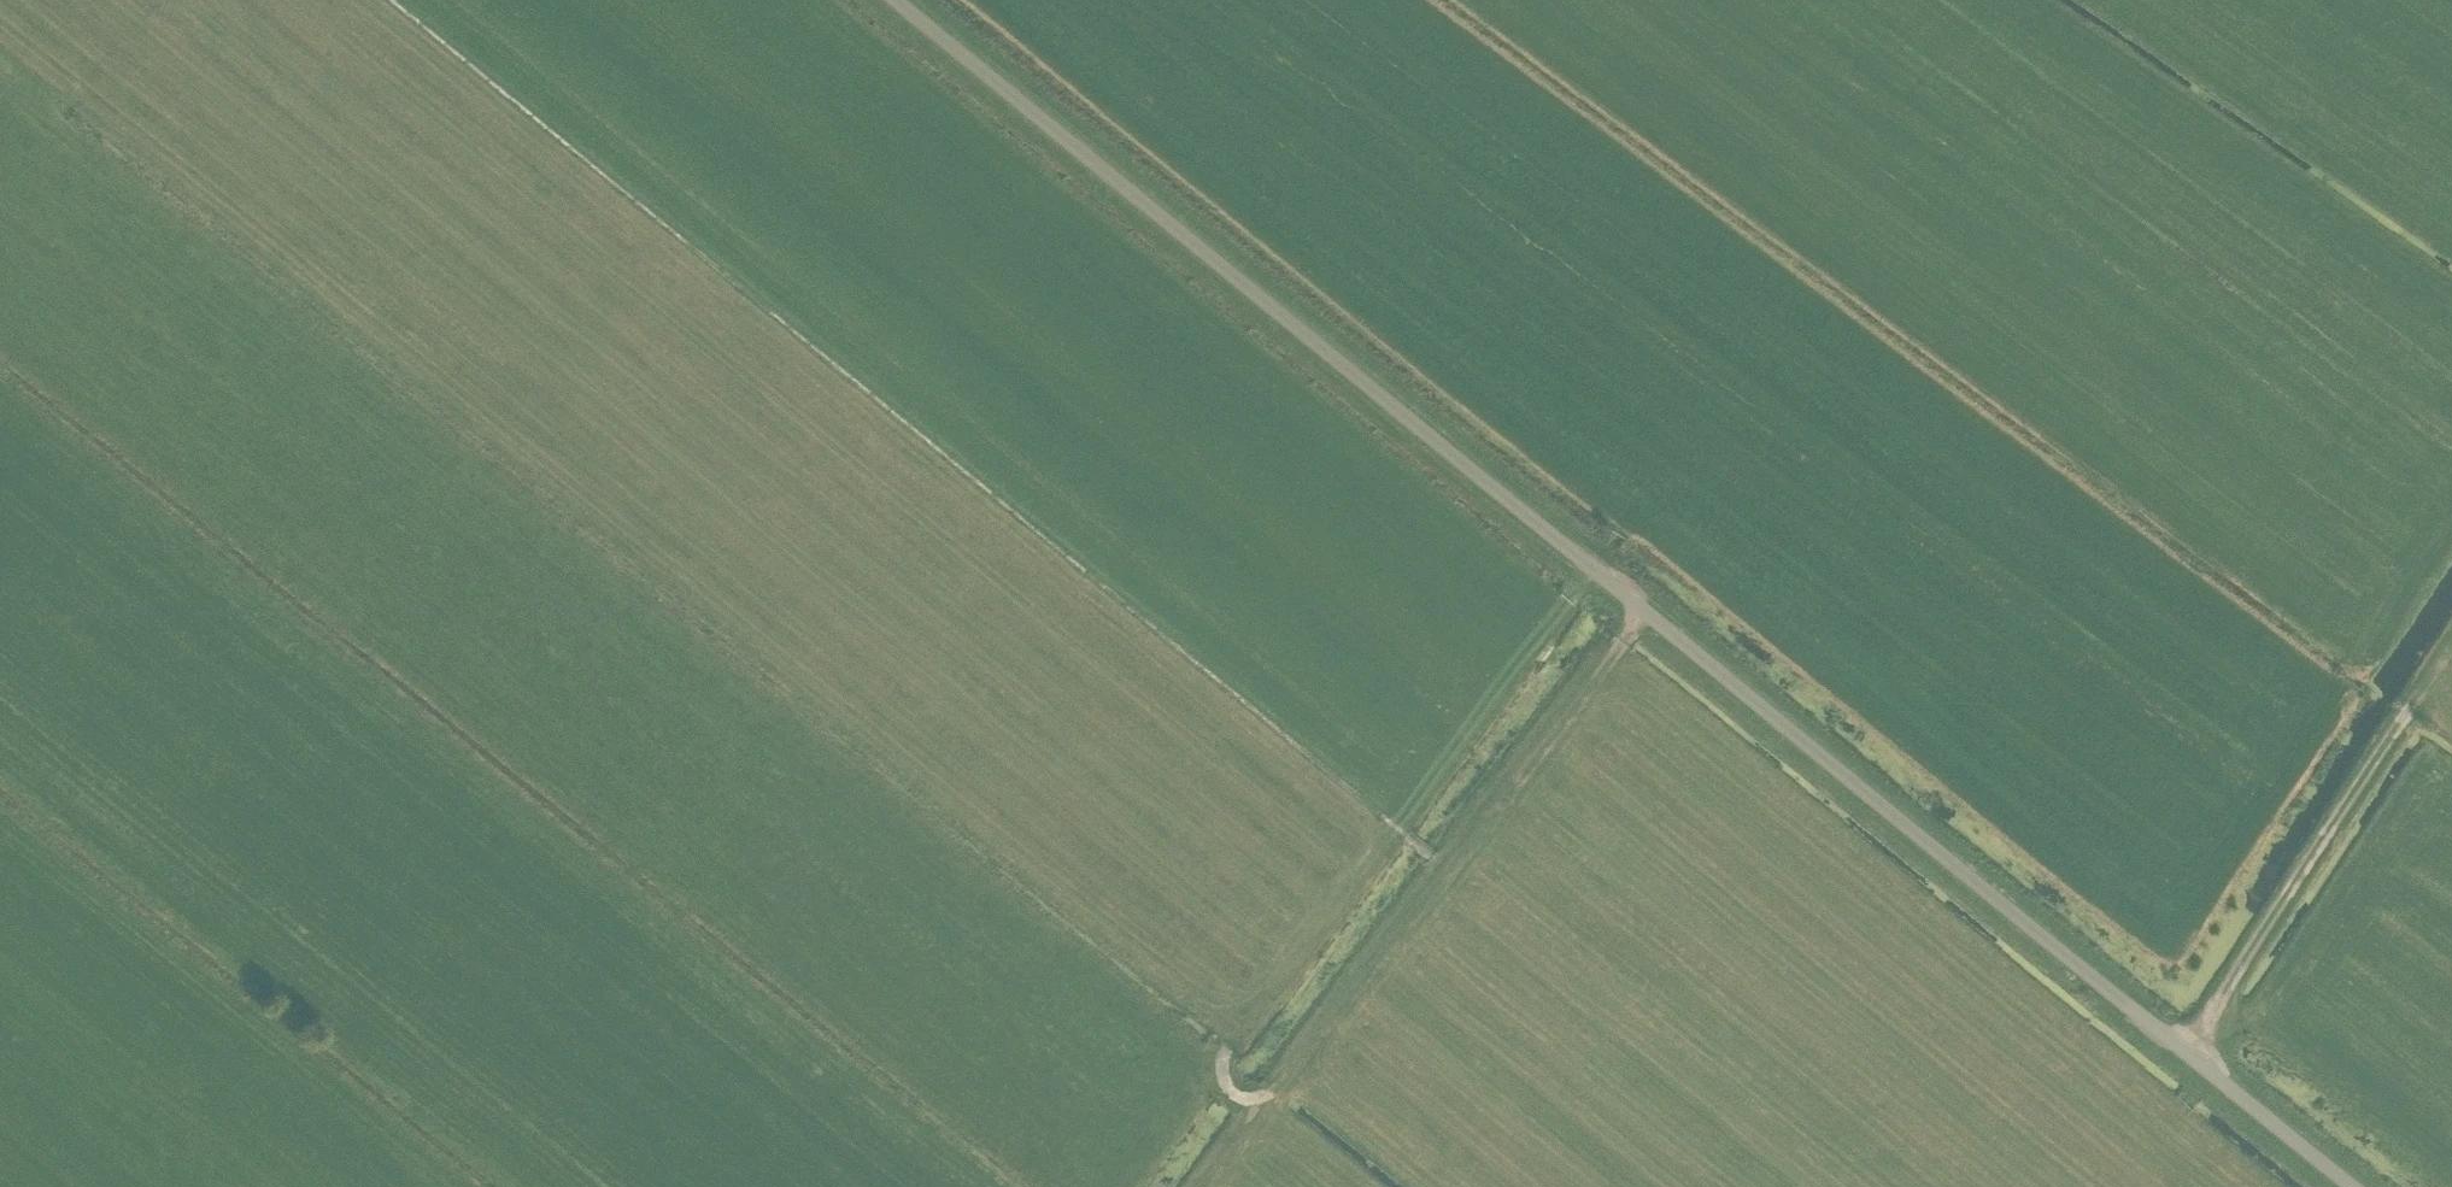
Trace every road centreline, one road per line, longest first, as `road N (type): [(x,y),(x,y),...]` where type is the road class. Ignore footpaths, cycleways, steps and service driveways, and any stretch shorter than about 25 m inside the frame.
road 1 (unclassified): [(2352,1186),(895,0)]
road 2 (track): [(2186,1052),(2451,648)]

